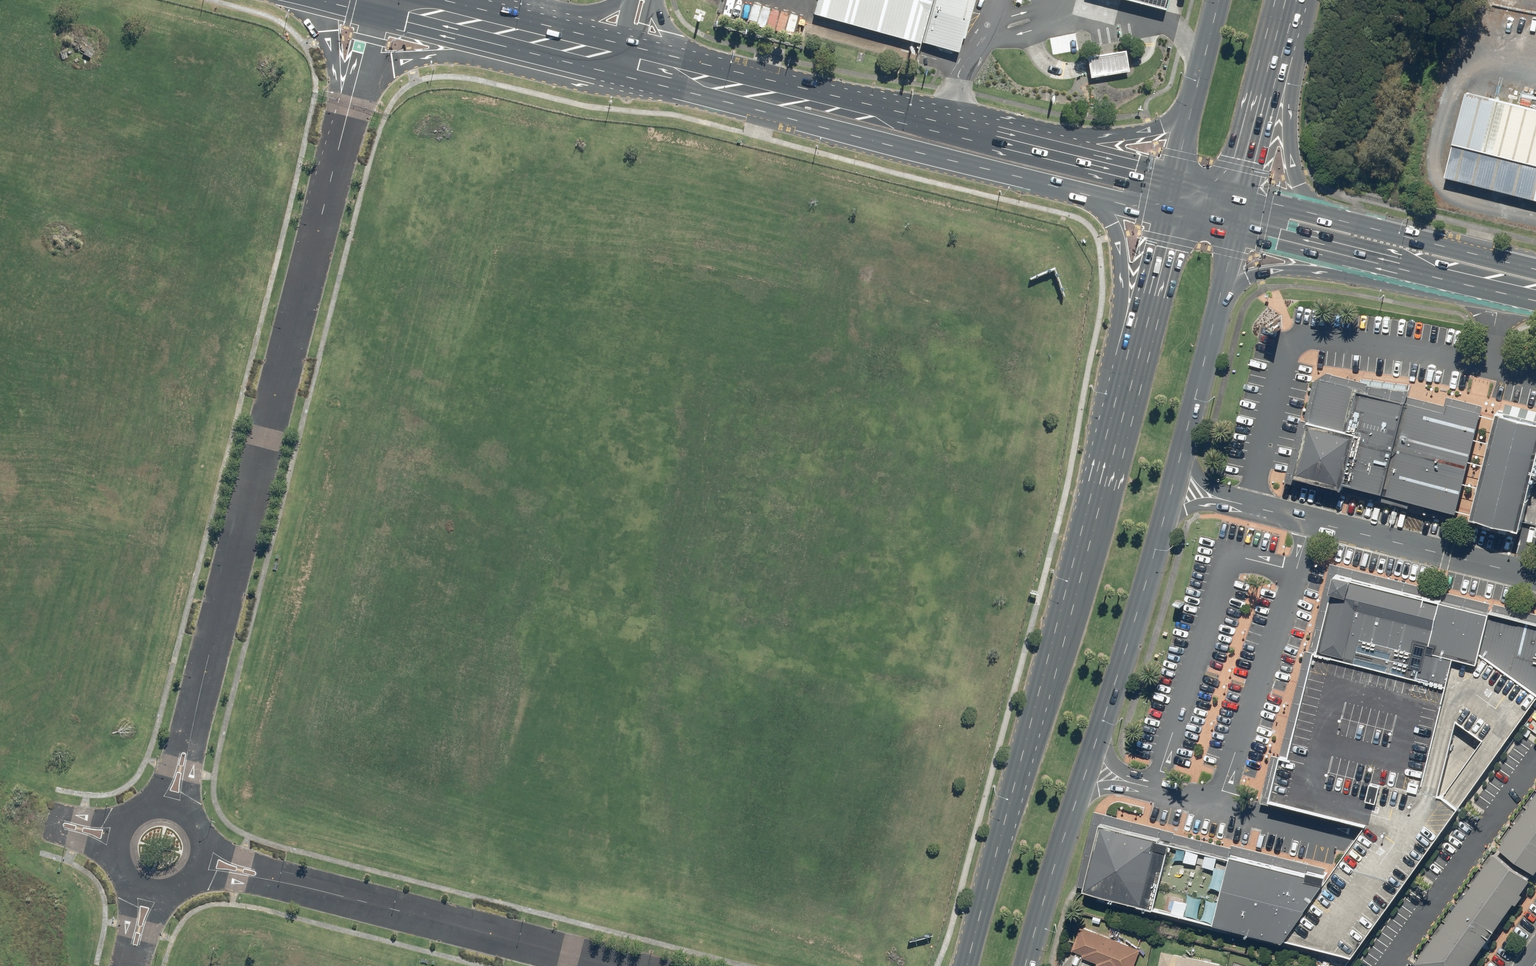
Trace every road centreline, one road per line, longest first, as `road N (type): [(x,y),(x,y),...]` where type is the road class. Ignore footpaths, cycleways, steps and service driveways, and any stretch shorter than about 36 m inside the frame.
road 1 (unclassified): [(349,104),(166,799)]
road 2 (primary): [(1212,319),(1154,553),(1027,965)]
road 3 (primary): [(967,965),(1093,512)]
road 4 (unclassified): [(202,861),(621,965)]
road 5 (primary): [(1093,512),(1121,263),(1110,218),(1059,192)]
road 6 (primary): [(1093,512),(1167,219)]
road 7 (secondary): [(1059,192),(833,133),(790,99)]
road 8 (primary): [(1293,0),(1295,174),(1336,216)]
road 9 (primary): [(1003,138),(1105,139),(1151,129),(1179,116),(1201,81)]
road 10 (secondary): [(790,99),(1003,138)]
road 11 (secondary): [(1336,216),(1535,264)]
road 12 (primary): [(1290,0),(1240,192)]
road 13 (secondary): [(518,29),(416,57),(366,84),(349,104)]
road 14 (primary): [(1378,262),(1254,273),(1231,288),(1212,319)]
road 15 (secondary): [(1003,138),(1176,179)]
road 16 (secondary): [(1535,301),(1378,262)]
road 17 (secondary): [(1378,262),(1232,231)]
road 18 (secondary): [(518,29),(402,0)]

